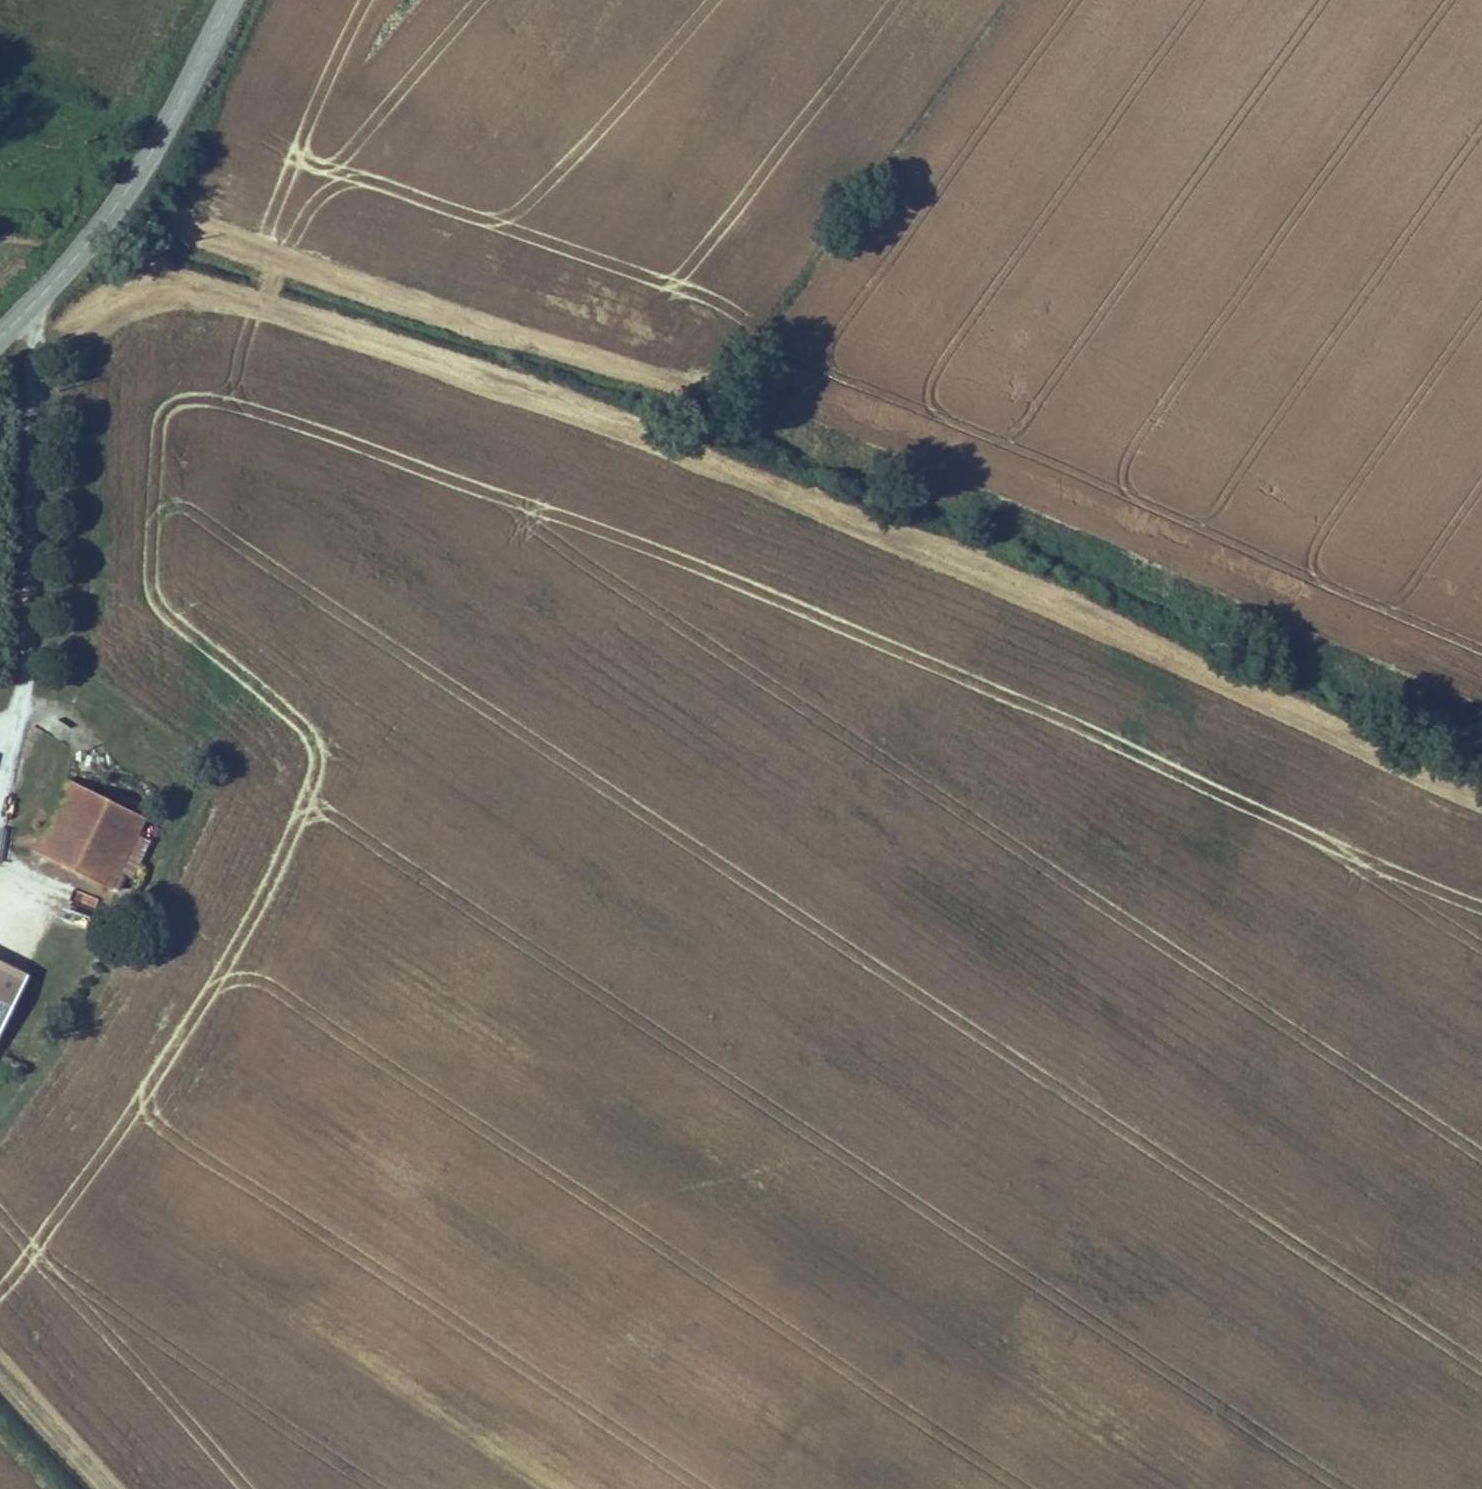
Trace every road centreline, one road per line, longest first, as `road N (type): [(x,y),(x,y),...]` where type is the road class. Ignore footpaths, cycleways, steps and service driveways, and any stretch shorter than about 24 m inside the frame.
road 1 (secondary): [(0,334),(105,218),(232,0)]
road 2 (track): [(0,1374),(109,1488)]

